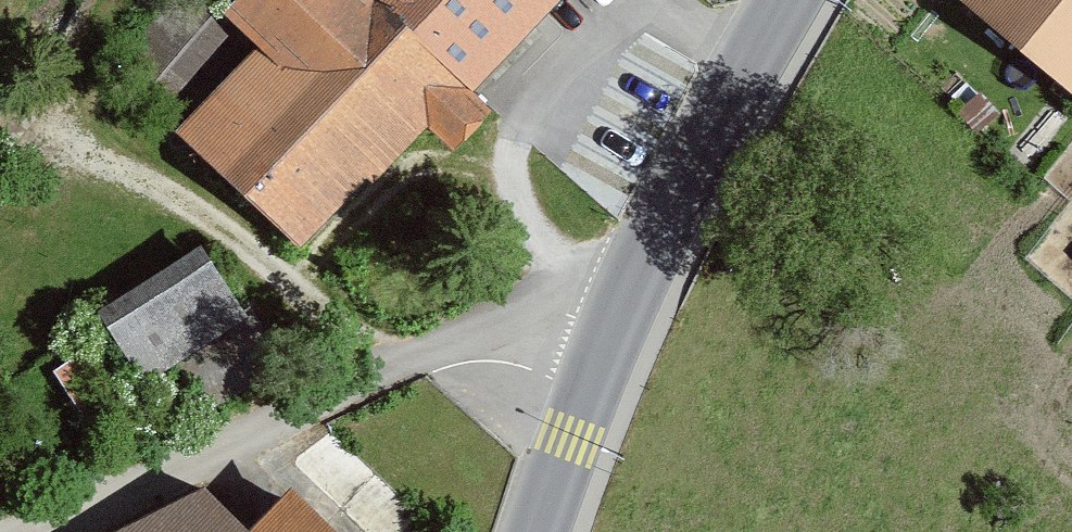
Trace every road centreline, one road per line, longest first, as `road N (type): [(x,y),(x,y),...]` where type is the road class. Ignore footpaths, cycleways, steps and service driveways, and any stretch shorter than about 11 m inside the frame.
road 1 (residential): [(616,352),(501,324),(407,360),(265,437),(25,531)]
road 2 (secondary): [(616,352),(797,0)]
road 3 (secondary): [(549,531),(616,352)]

